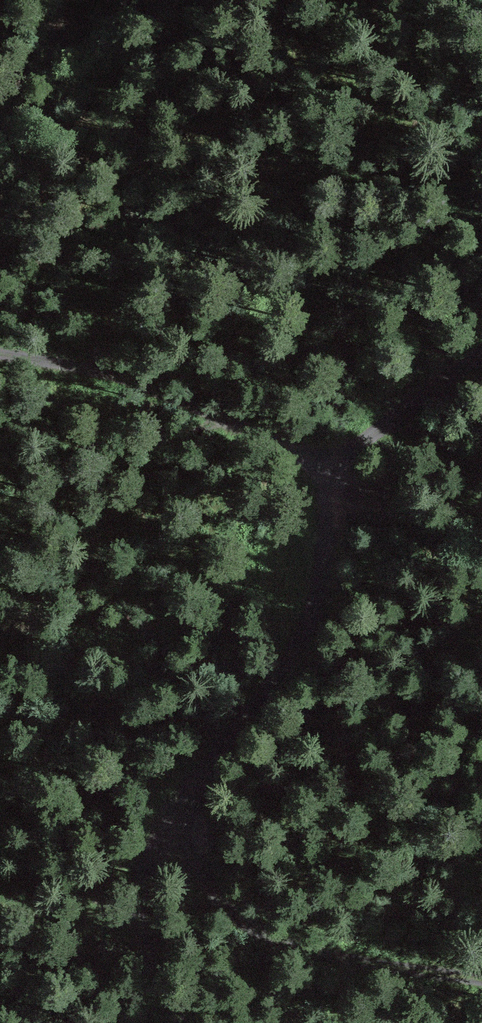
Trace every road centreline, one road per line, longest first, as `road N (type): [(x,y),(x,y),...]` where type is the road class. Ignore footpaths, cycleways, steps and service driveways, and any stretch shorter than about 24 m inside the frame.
road 1 (track): [(336,461),(307,629),(206,769),(191,835),(147,866),(136,889),(140,939),(181,1022)]
road 2 (track): [(0,351),(150,391),(336,461)]
road 3 (track): [(481,979),(300,953),(258,935),(216,900),(191,835)]
road 4 (track): [(336,461),(481,351)]

